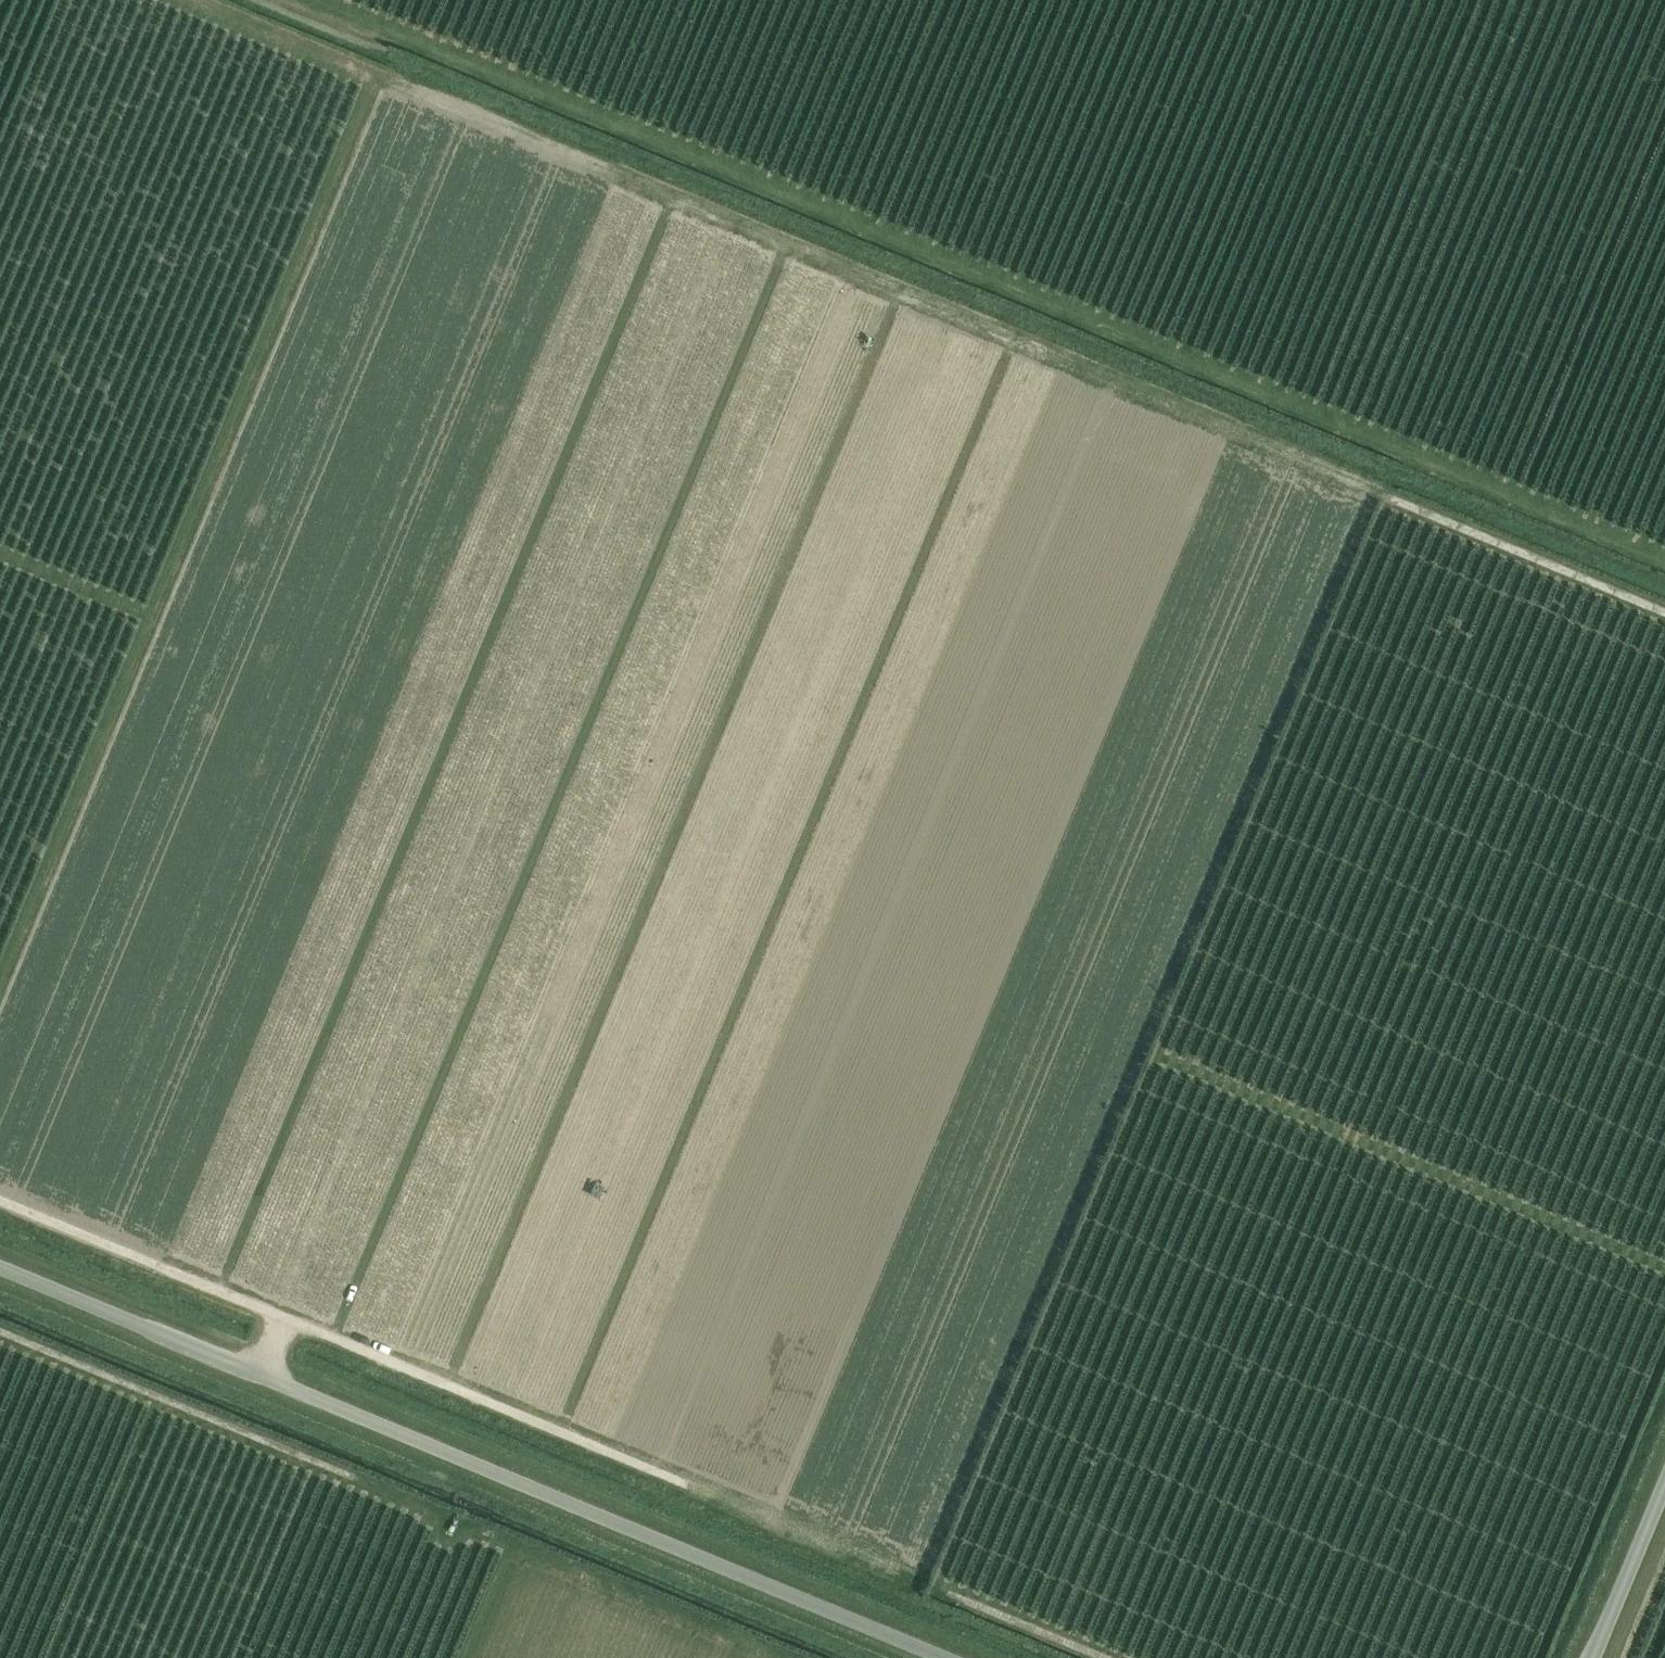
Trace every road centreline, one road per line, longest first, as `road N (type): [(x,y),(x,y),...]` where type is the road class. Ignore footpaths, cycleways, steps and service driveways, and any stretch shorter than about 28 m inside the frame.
road 1 (unclassified): [(943,1657),(0,1263)]
road 2 (unclassified): [(1586,1657),(1664,1471)]

